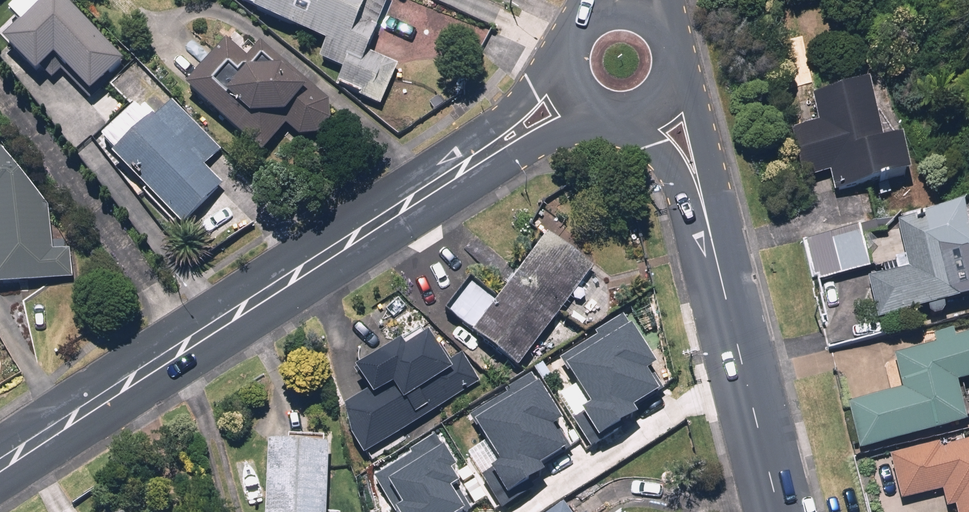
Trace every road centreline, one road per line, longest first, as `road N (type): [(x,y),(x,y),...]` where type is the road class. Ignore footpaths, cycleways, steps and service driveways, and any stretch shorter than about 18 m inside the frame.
road 1 (tertiary): [(0,467),(448,177)]
road 2 (secondary): [(706,216),(781,511)]
road 3 (tertiary): [(448,177),(561,56)]
road 4 (tertiary): [(592,114),(448,177)]
road 5 (secondary): [(679,67),(710,167),(706,216)]
road 6 (secondary): [(706,216),(626,120)]

